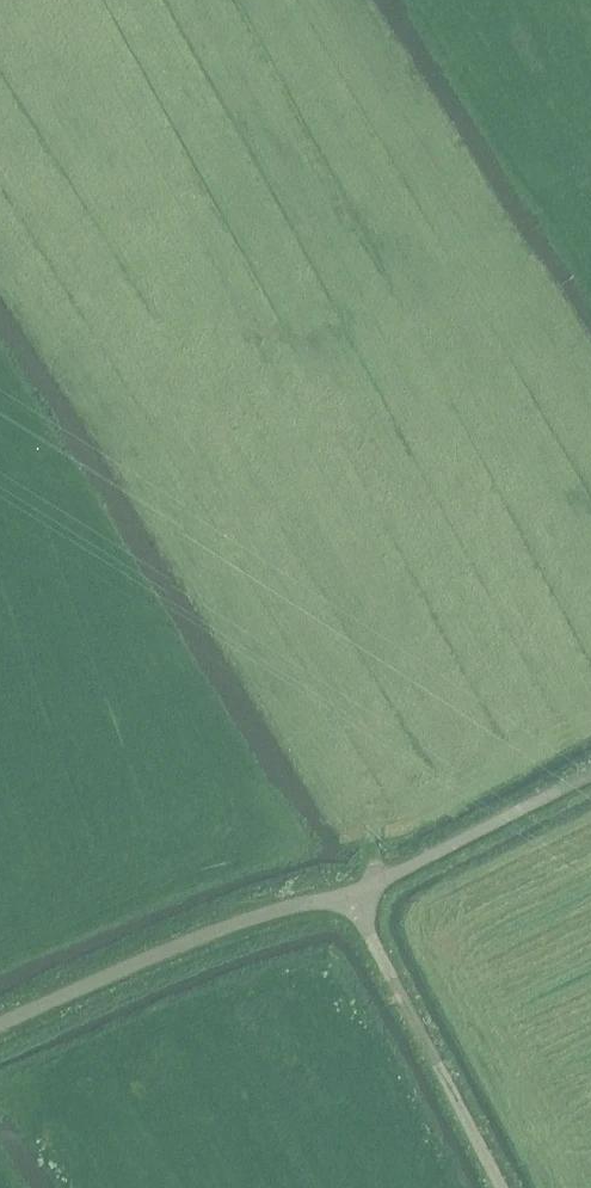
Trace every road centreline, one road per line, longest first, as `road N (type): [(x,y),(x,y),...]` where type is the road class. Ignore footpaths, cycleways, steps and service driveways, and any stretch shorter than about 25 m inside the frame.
road 1 (unclassified): [(0,1025),(270,912),(350,894),(590,776)]

